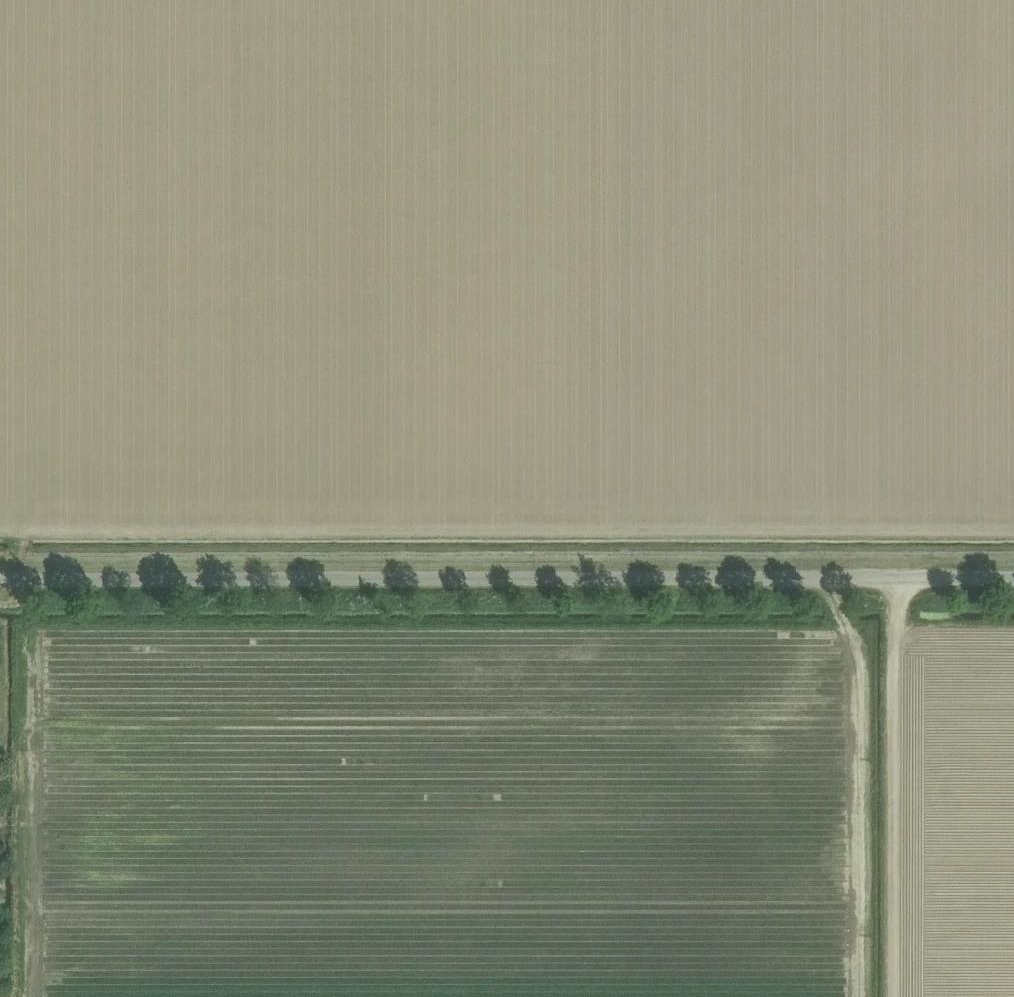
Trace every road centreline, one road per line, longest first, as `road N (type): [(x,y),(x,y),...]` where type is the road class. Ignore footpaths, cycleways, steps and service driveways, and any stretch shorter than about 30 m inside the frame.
road 1 (unclassified): [(0,580),(1013,579)]

